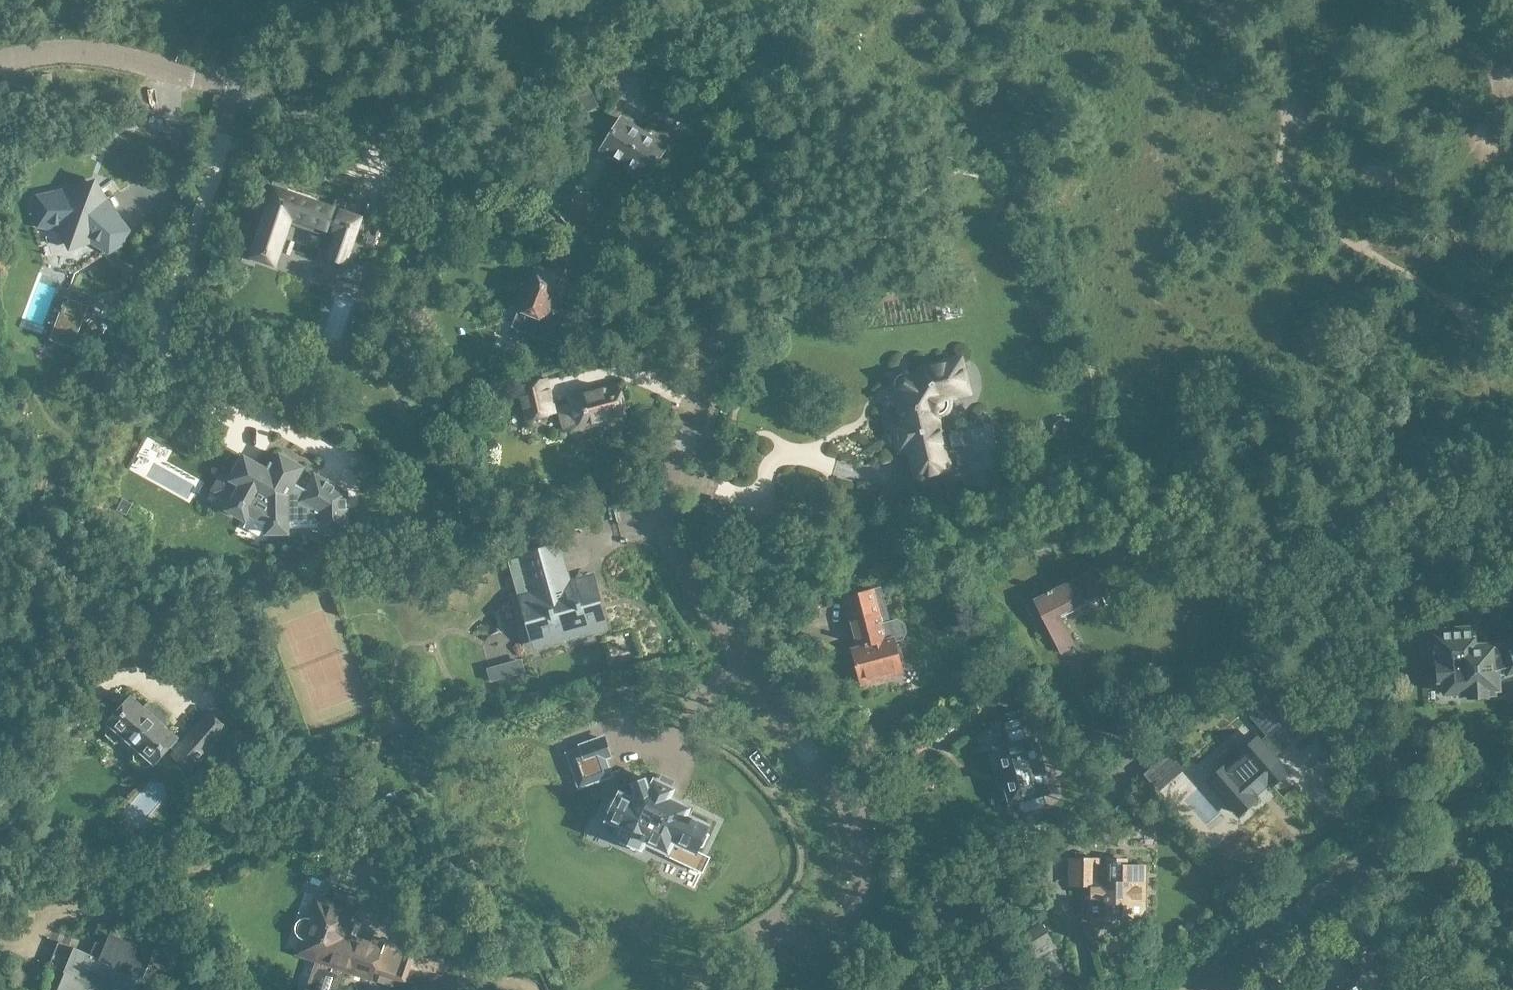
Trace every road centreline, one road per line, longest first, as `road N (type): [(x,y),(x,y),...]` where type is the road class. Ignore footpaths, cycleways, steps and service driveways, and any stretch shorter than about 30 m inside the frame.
road 1 (residential): [(0,61),(84,50),(217,83),(557,200),(663,263),(710,328),(715,367),(706,411),(673,471),(666,538),(857,832),(858,887),(820,952),(816,989)]
road 2 (track): [(1512,340),(1347,242),(1281,182),(1272,0)]
road 3 (track): [(289,435),(209,410),(169,374),(162,319),(237,91)]
road 4 (tertiary): [(1205,989),(1376,864),(1416,859),(1512,878)]

